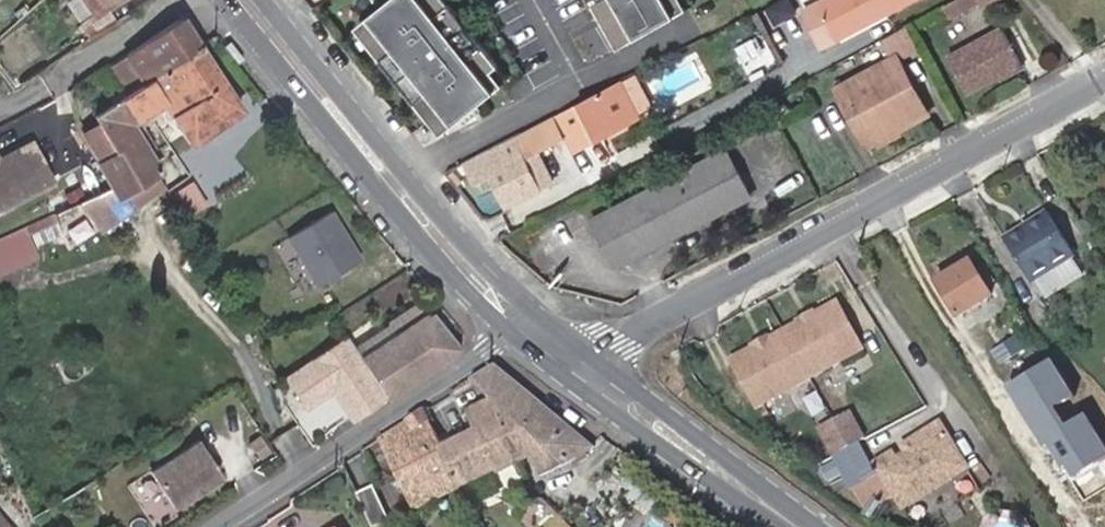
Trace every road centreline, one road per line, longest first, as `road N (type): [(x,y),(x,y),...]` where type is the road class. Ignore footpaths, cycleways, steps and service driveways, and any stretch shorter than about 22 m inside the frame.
road 1 (residential): [(579,369),(1104,80)]
road 2 (primary): [(245,0),(437,237),(525,327)]
road 3 (unclassified): [(525,327),(218,526)]
road 4 (primary): [(579,369),(797,526)]

